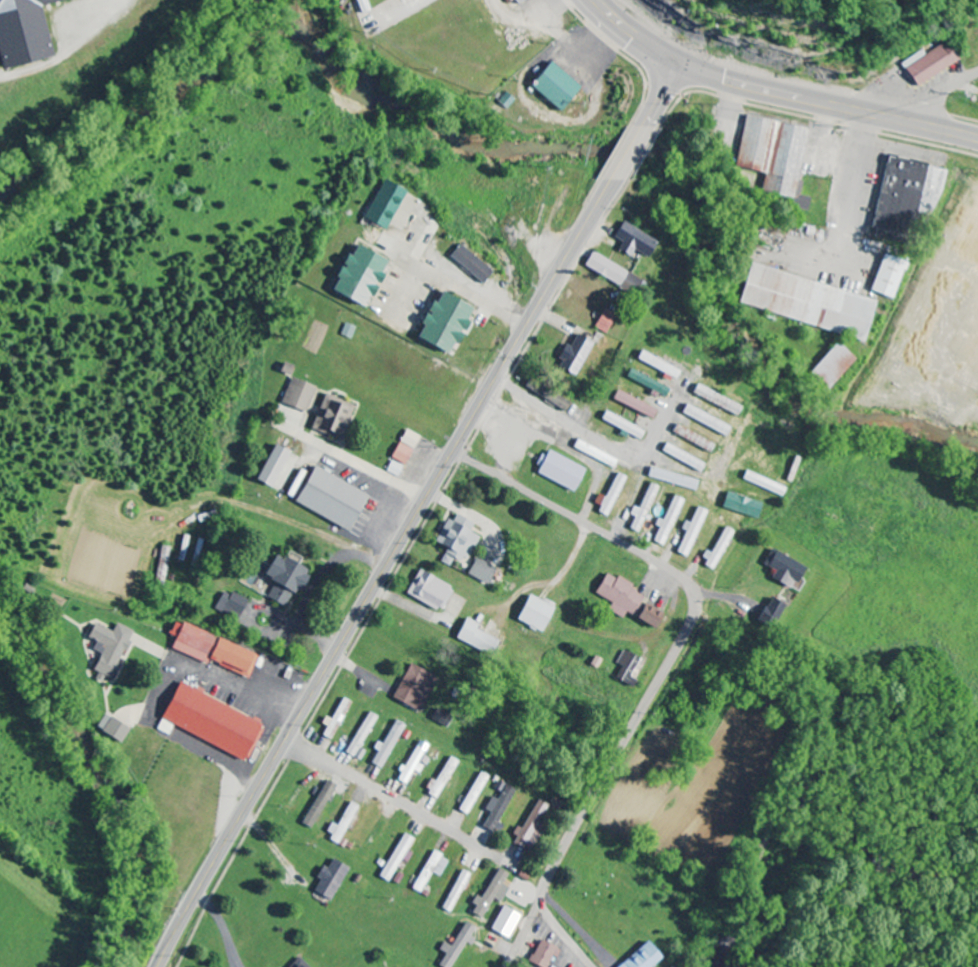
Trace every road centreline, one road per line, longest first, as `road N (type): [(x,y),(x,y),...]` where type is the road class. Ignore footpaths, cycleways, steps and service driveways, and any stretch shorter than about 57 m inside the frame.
road 1 (secondary): [(158,966),(614,180)]
road 2 (residential): [(504,966),(692,618)]
road 3 (primary): [(977,139),(766,93),(681,64)]
road 4 (residential): [(692,618),(684,581),(453,452)]

